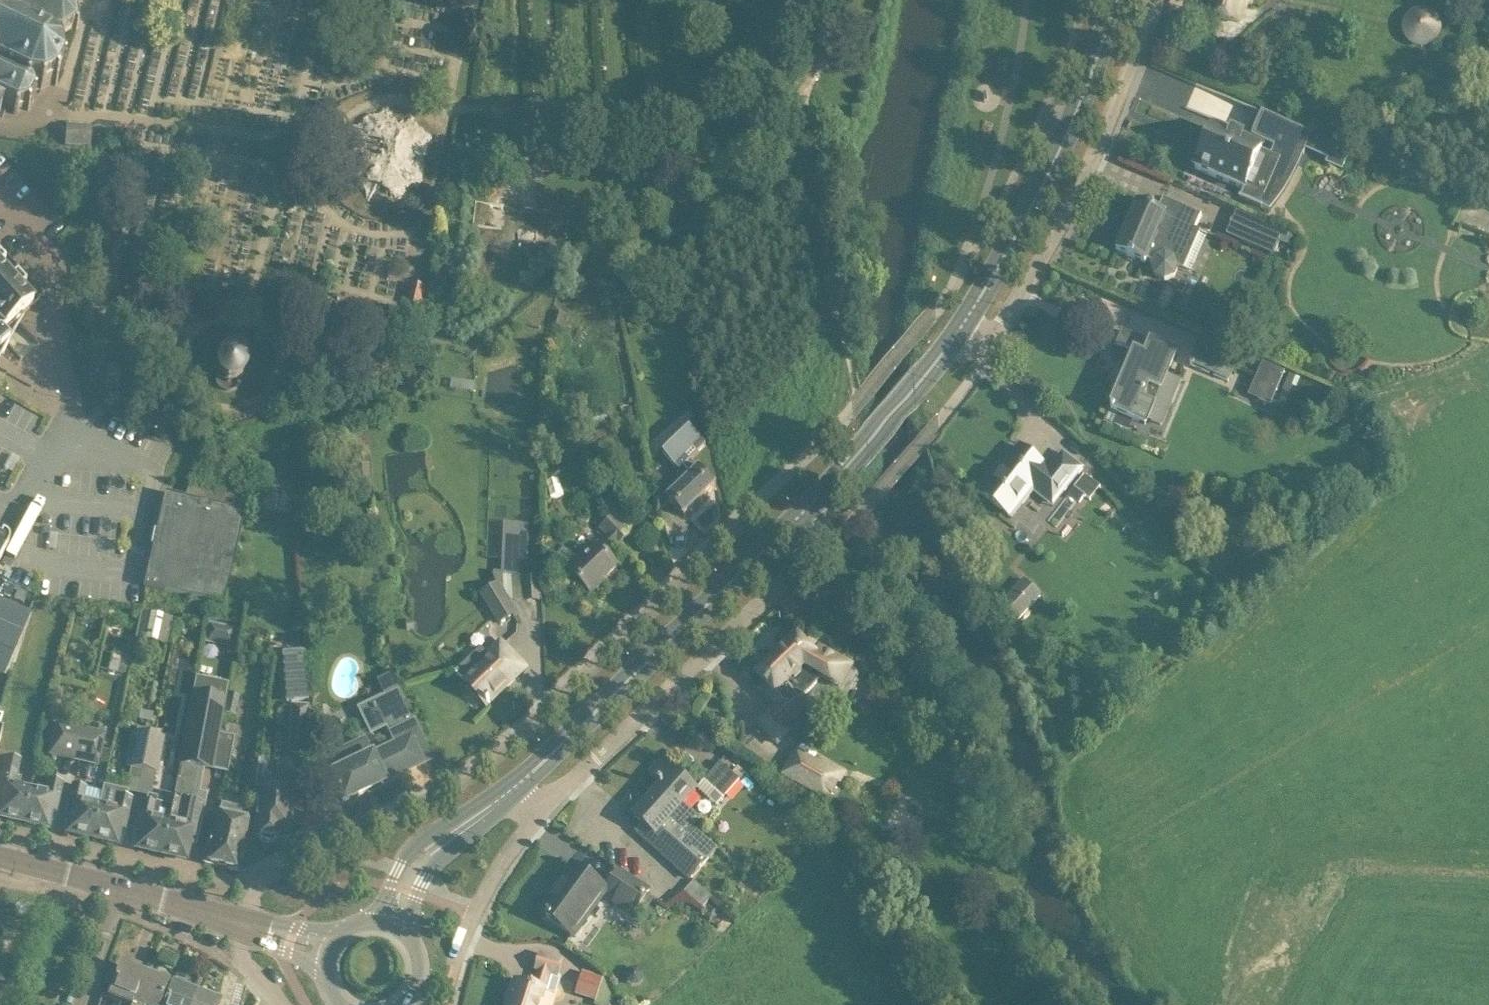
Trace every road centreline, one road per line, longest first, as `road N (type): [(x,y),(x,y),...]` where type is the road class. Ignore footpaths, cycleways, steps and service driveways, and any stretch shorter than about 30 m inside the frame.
road 1 (residential): [(751,506),(521,738),(425,801),(265,878),(244,928)]
road 2 (residential): [(553,796),(830,538),(802,512)]
road 3 (residential): [(957,334),(996,331),(1081,181),(1149,0)]
road 4 (tertiary): [(513,786),(659,666),(802,512)]
road 5 (tertiary): [(957,334),(1030,211),(1117,0)]
road 6 (tertiary): [(802,512),(957,334)]
road 7 (residential): [(458,953),(489,885),(553,796)]
road 8 (residential): [(244,928),(118,888)]
road 9 (tertiary): [(457,832),(417,845),(402,860),(373,921)]
road 10 (residential): [(118,888),(0,858)]
road 11 (residential): [(83,1004),(118,888)]

